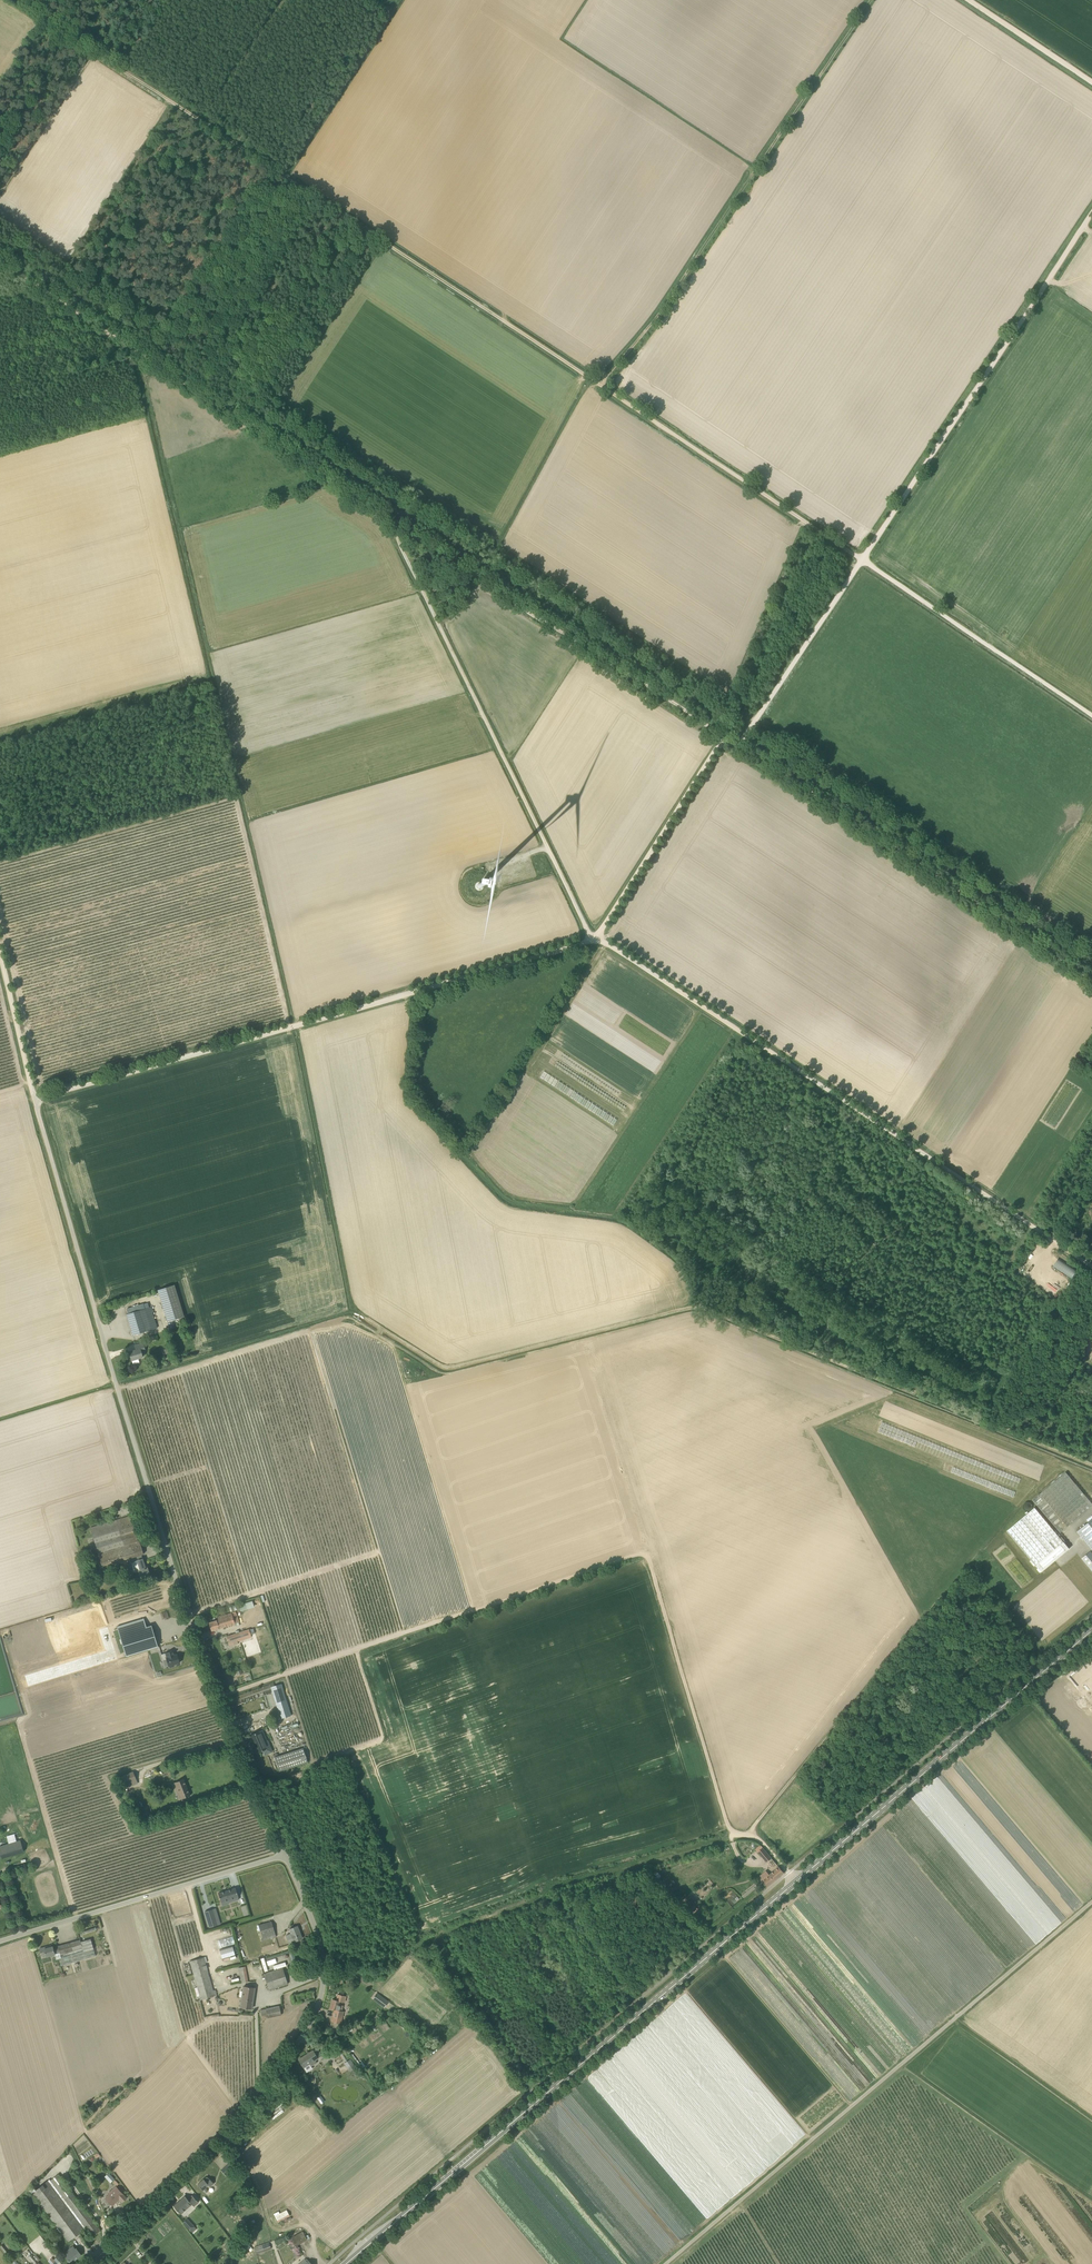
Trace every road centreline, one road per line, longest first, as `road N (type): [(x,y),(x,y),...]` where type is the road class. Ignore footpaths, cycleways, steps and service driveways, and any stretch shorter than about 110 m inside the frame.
road 1 (track): [(15,0),(862,560)]
road 2 (primary): [(346,2263),(1091,1631)]
road 3 (track): [(797,1881),(762,1841),(728,1826),(645,1555),(220,1696)]
road 4 (track): [(596,938),(1091,1267)]
road 5 (track): [(34,1099),(596,938)]
road 6 (unclassified): [(668,2263),(1091,1902)]
road 7 (unclassified): [(285,1854),(188,1617),(101,1330)]
road 8 (unclassified): [(94,2263),(265,2094),(315,2019),(322,1955),(285,1854)]
road 9 (track): [(871,0),(656,319),(600,385)]
road 10 (track): [(390,519),(596,938)]
road 11 (track): [(390,519),(0,263)]
road 12 (track): [(735,1833),(417,1945),(379,1982),(322,1955)]
road 13 (track): [(1091,978),(738,747)]
road 14 (track): [(1091,214),(862,560)]
road 15 (track): [(724,737),(390,519)]
road 16 (track): [(751,1836),(963,1573)]
road 17 (unclassified): [(0,1941),(285,1854)]
road 18 (track): [(862,560),(1091,715)]
road 19 (track): [(101,1330),(34,1099)]
road 20 (track): [(724,737),(596,938)]
road 21 (track): [(862,560),(738,747)]
road 22 (track): [(702,1007),(582,1192)]
road 23 (track): [(283,177),(403,0)]
road 24 (track): [(1091,83),(967,0)]
road 25 (track): [(0,954),(34,1099)]

